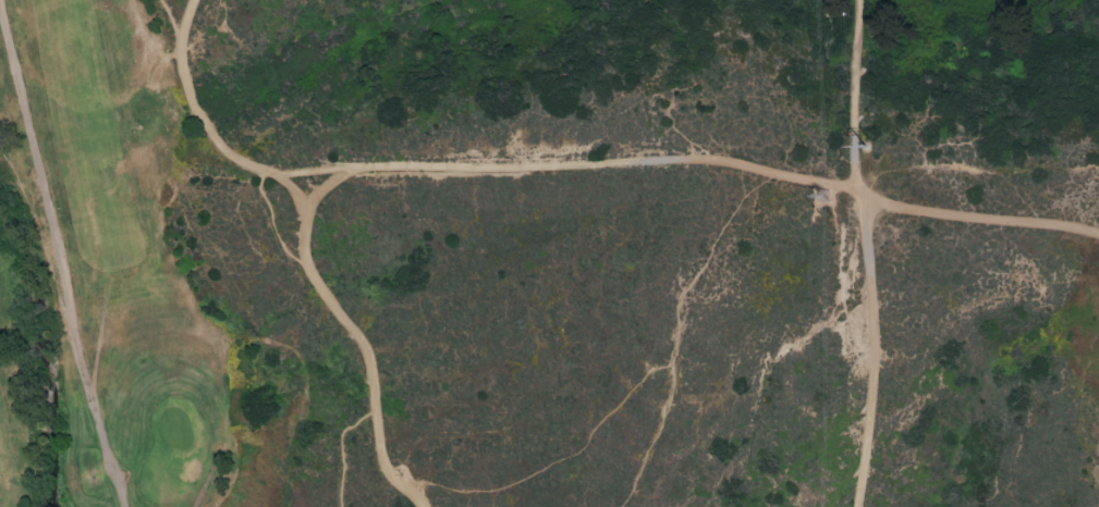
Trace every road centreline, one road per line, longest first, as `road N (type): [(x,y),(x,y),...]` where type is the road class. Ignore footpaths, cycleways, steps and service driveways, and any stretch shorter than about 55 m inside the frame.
road 1 (track): [(1098,231),(889,205),(720,160),(277,174)]
road 2 (track): [(418,506),(381,459),(369,361),(303,258),(308,205),(349,172)]
road 3 (track): [(308,205),(277,174),(233,157),(216,138),(194,107),(180,42)]

